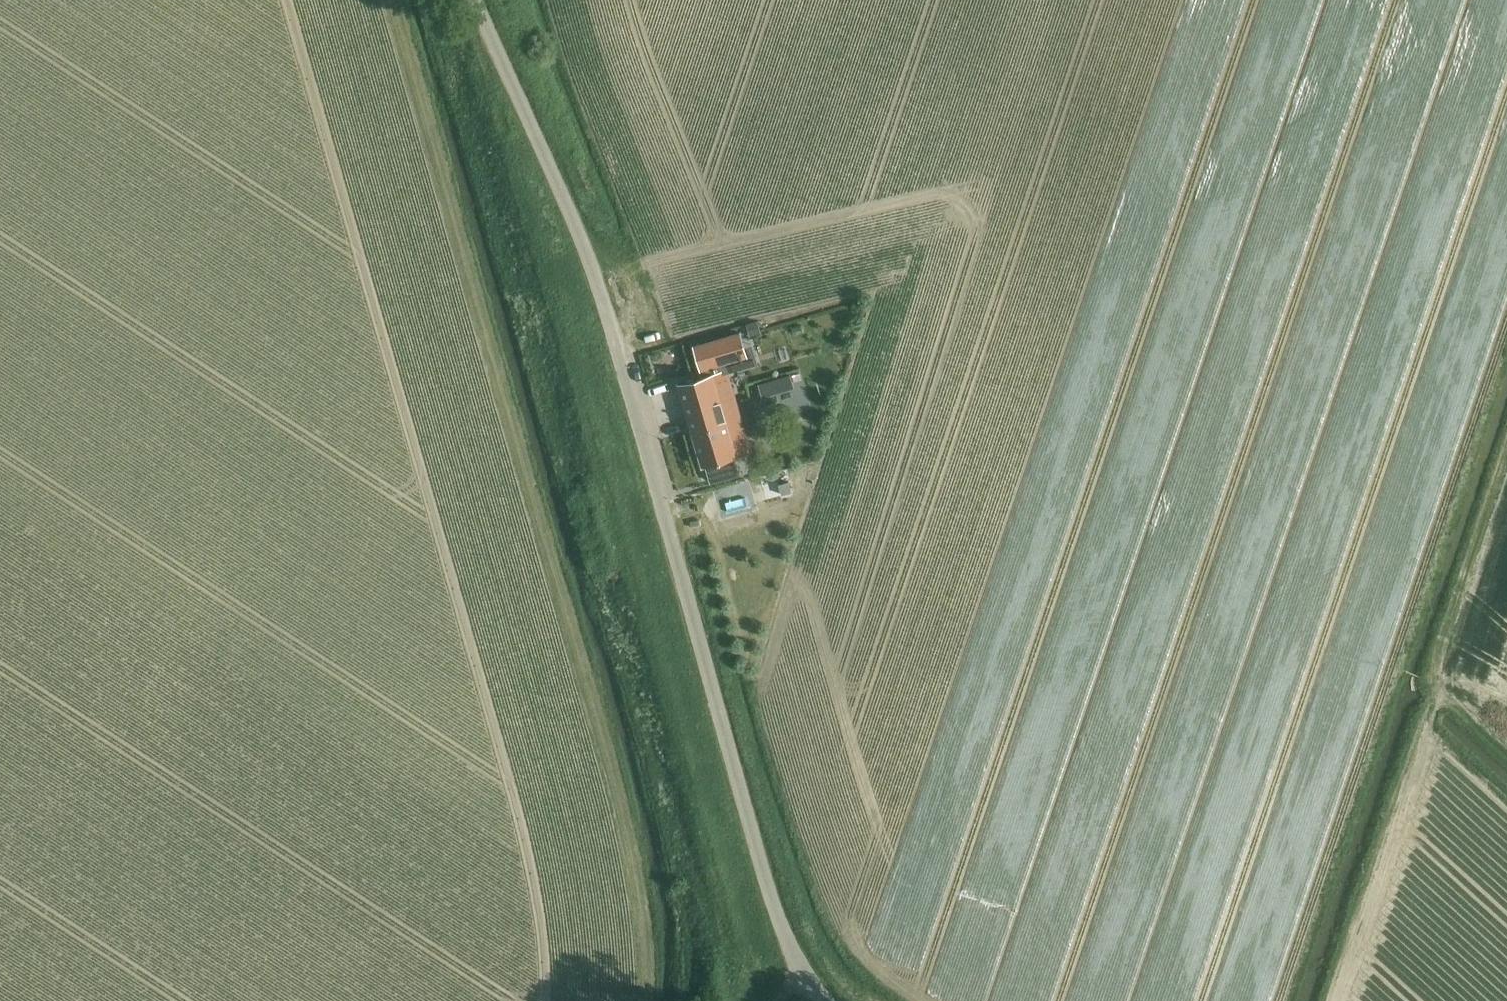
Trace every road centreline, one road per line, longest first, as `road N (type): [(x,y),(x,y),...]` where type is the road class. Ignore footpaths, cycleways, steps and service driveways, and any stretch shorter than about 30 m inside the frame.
road 1 (unclassified): [(822,1000),(779,923),(598,285),(475,0)]

